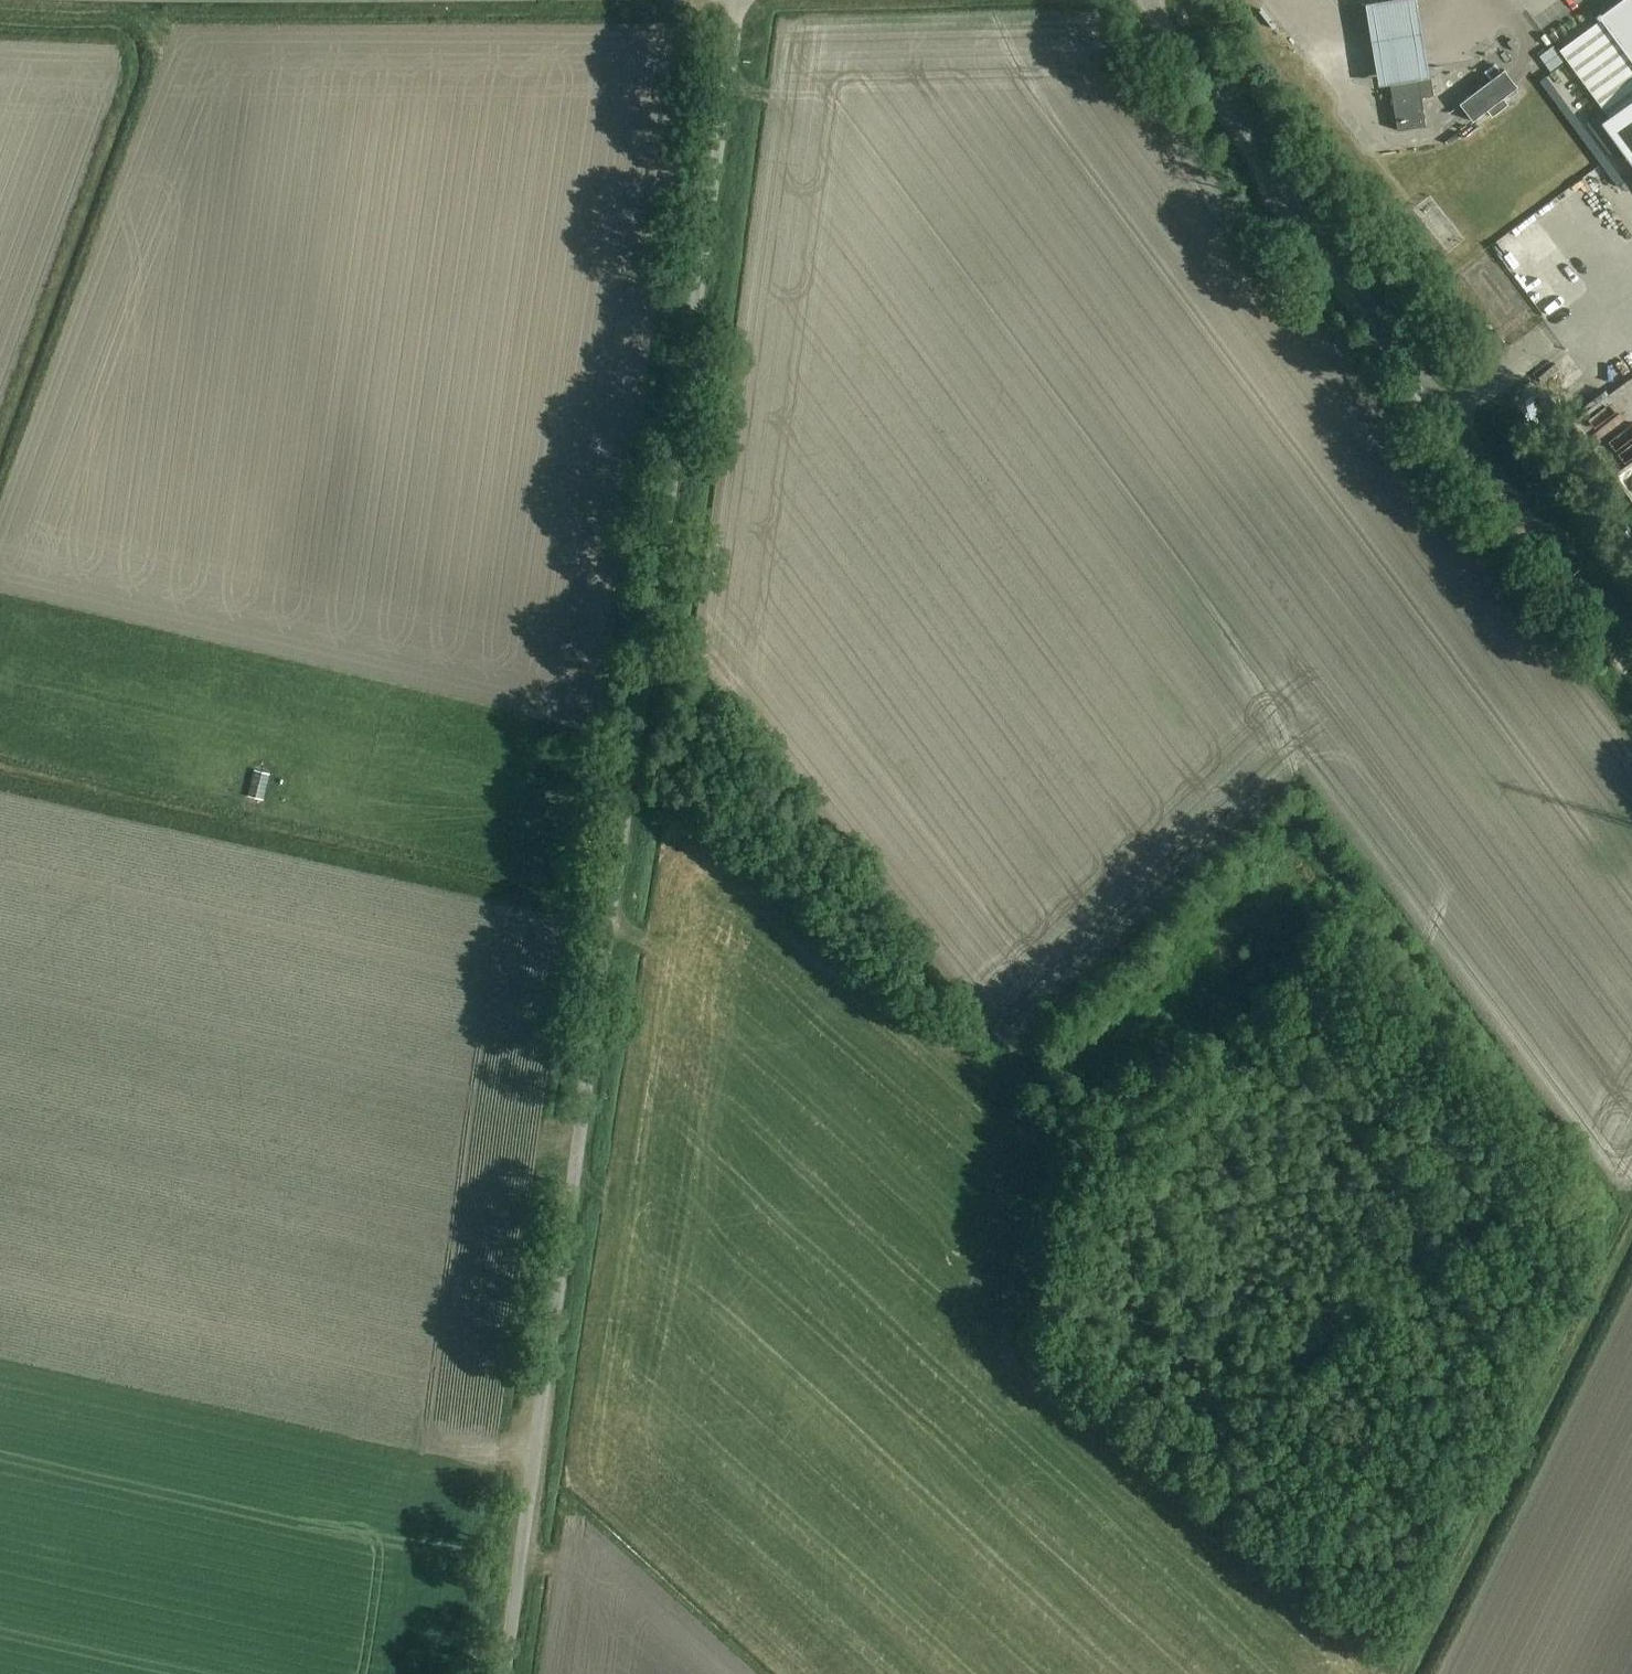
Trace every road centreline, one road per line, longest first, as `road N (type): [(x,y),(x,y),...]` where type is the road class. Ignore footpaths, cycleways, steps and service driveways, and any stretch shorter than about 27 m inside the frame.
road 1 (unclassified): [(505,1673),(743,0)]
road 2 (unclassified): [(1631,656),(1161,24),(1153,0)]

